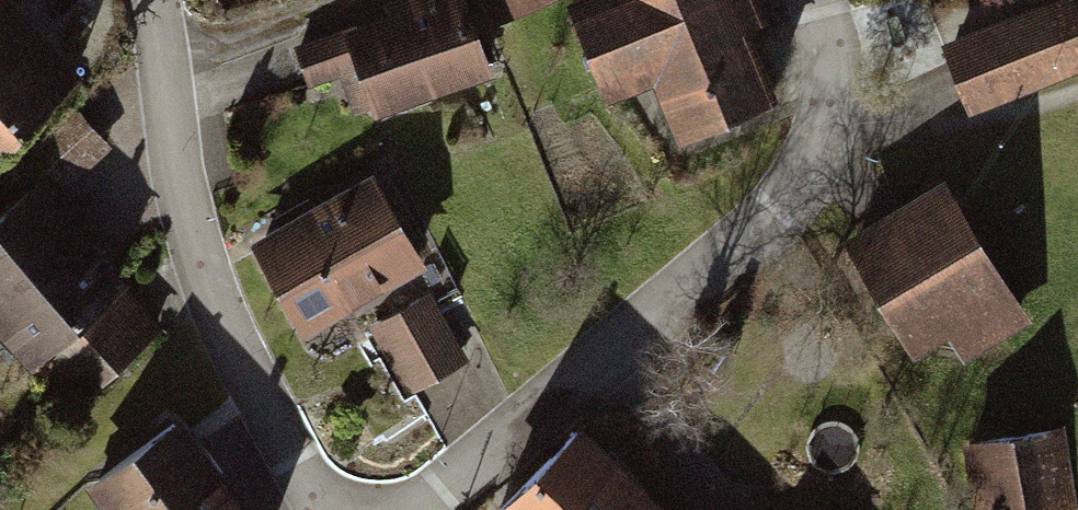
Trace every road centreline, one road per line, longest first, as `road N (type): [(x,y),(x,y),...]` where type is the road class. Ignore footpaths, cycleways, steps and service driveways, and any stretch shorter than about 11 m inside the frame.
road 1 (residential): [(425,509),(768,215),(851,126),(811,0)]
road 2 (residential): [(333,509),(219,312),(184,204),(153,0)]
road 3 (track): [(1077,99),(976,131),(851,126)]

